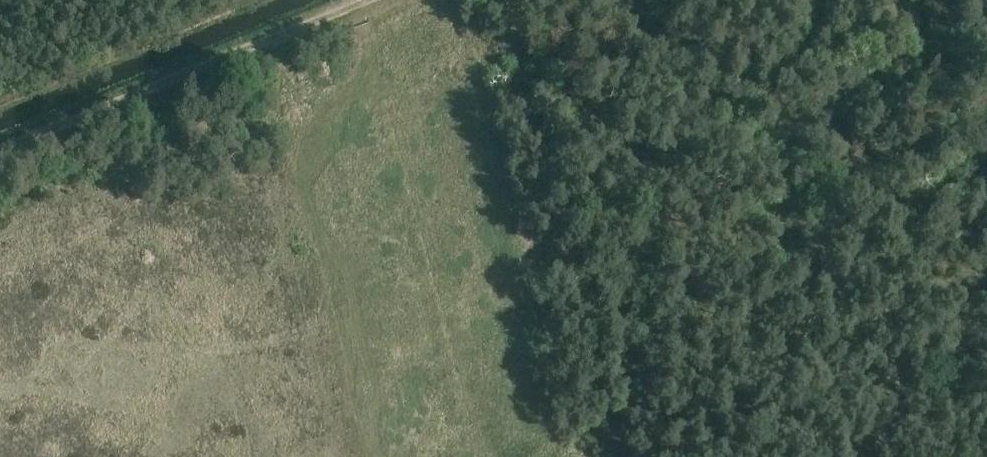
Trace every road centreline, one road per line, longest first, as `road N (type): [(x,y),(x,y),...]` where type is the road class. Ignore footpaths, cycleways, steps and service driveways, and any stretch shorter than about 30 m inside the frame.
road 1 (track): [(0,151),(371,0)]

